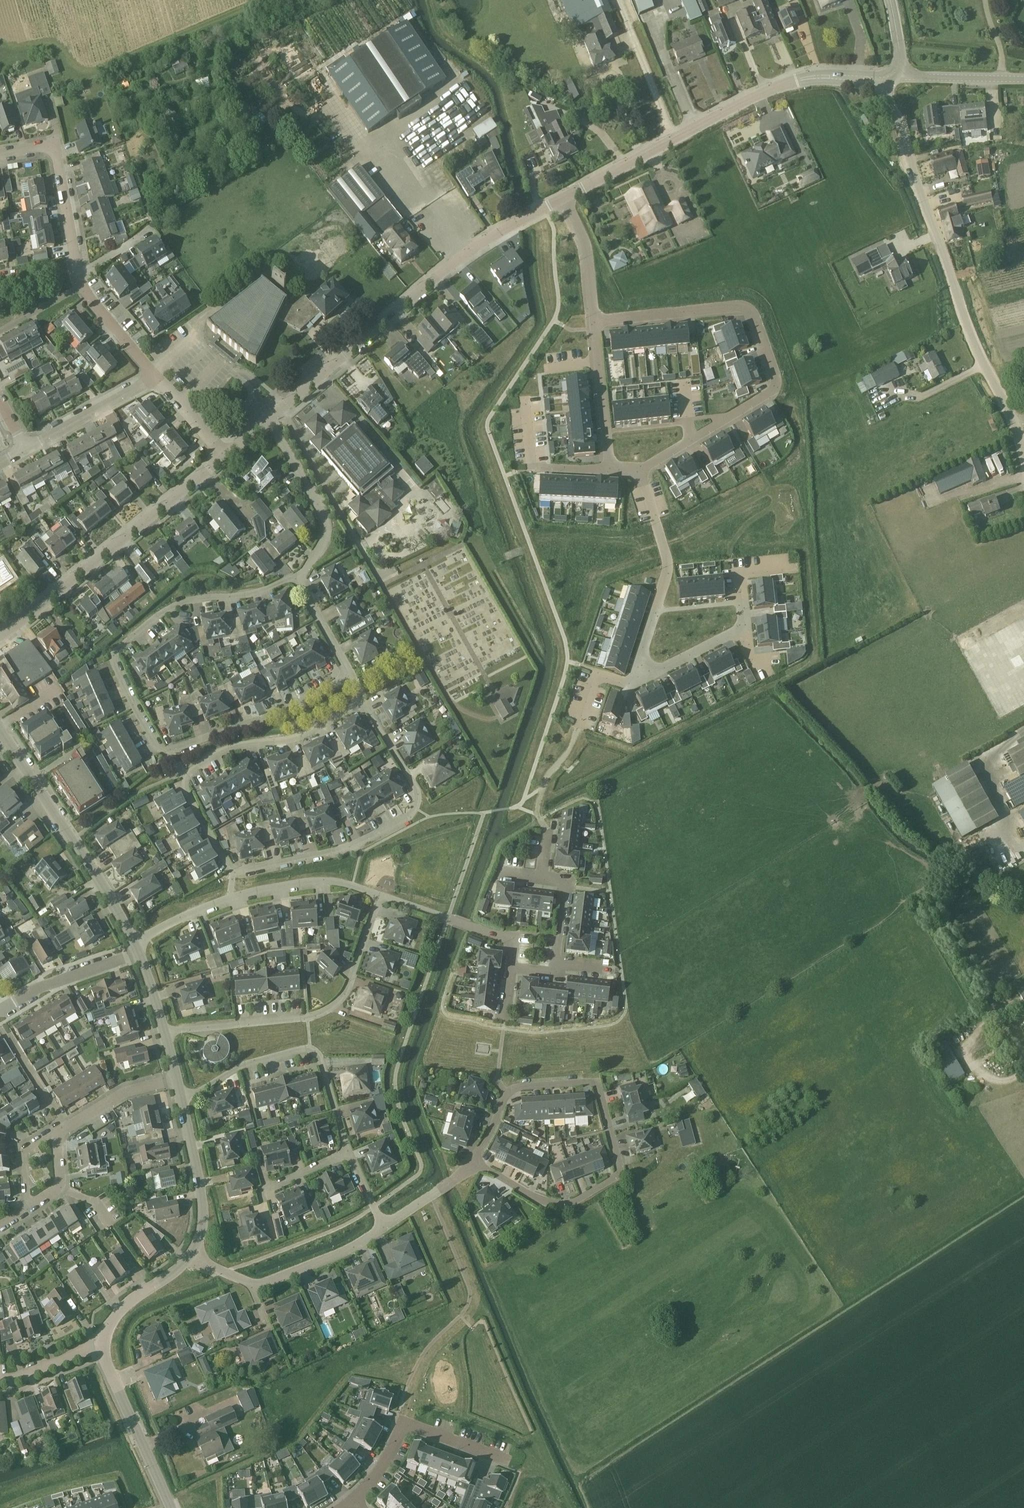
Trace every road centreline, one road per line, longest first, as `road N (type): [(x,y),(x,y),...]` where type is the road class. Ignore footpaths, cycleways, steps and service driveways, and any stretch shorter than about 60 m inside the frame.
road 1 (residential): [(187,777),(233,870),(357,842),(405,818),(417,797),(363,701)]
road 2 (unclassified): [(1023,454),(939,248),(892,103),(893,78)]
road 3 (residential): [(639,470),(769,392),(775,379),(752,314),(740,307),(594,320)]
road 4 (residential): [(281,409),(478,246),(563,199)]
road 5 (residential): [(505,1092),(599,1086),(616,1179),(561,1205),(474,1163)]
road 6 (residential): [(168,750),(155,747),(134,709),(116,650),(180,604),(300,580)]
road 7 (residential): [(164,1031),(323,1012),(349,986),(380,896)]
road 8 (residential): [(0,636),(224,457)]
road 9 (residential): [(639,674),(625,683),(595,673),(569,752),(546,775),(536,811),(547,830),(542,878)]
road 10 (residential): [(563,199),(799,79)]
road 11 (residential): [(403,1425),(423,1364),(466,1317),(474,1293),(436,1193)]
road 12 (residential): [(380,896),(321,881),(282,887),(208,907),(134,943)]
road 13 (tertiary): [(134,943),(0,731)]
road 14 (residential): [(181,1100),(242,1064),(309,1047),(349,1150)]
road 15 (residential): [(639,674),(743,626),(737,575),(796,568)]
road 16 (residential): [(188,1255),(256,1285),(382,1228)]
road 17 (residential): [(639,470),(667,570),(639,674)]
road 18 (residential): [(86,294),(58,156),(42,147),(0,156)]
road 19 (residential): [(382,584),(281,409)]
road 20 (residential): [(363,701),(301,736),(227,748),(187,777)]
road 21 (residential): [(348,676),(278,713),(168,750)]
road 22 (residential): [(300,580),(322,545),(326,521),(265,422)]
road 23 (residential): [(594,320),(610,468),(639,470)]
road 24 (tertiary): [(170,1507),(106,1349)]
road 25 (residential): [(512,969),(513,939),(380,896)]
road 26 (tertiary): [(188,1255),(201,1236),(202,1204),(181,1100)]
road 27 (residential): [(0,1010),(138,952)]
road 28 (residential): [(27,450),(158,379)]
road 29 (unclassified): [(1023,80),(893,78)]
road 30 (tertiary): [(106,1349),(120,1312),(188,1255)]
road 31 (residential): [(563,199),(585,246),(594,320)]
road 32 (residential): [(65,1128),(124,1092),(176,1080)]
road 33 (residential): [(65,1128),(0,1027)]

